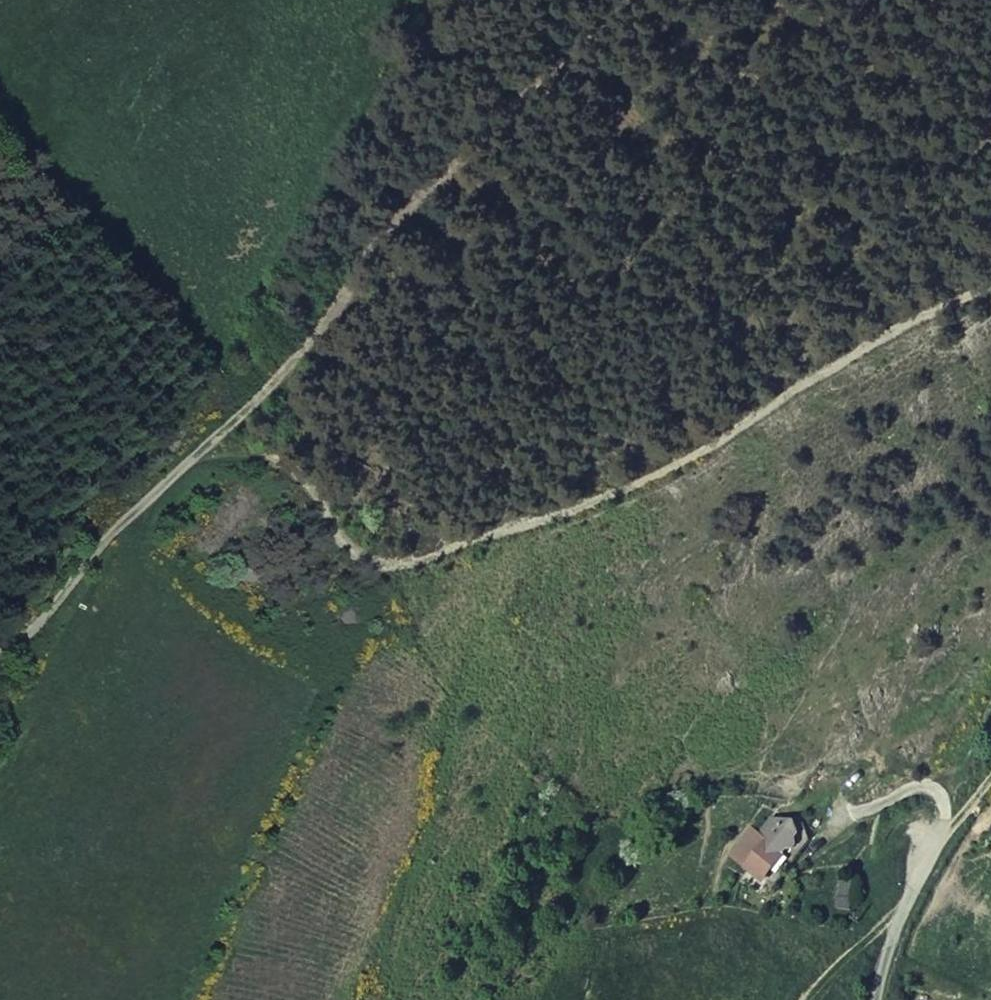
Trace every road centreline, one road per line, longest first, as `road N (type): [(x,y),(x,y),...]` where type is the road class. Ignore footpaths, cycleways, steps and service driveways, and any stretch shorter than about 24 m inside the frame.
road 1 (track): [(0,682),(194,458),(271,459),(321,497),(359,555),(414,561),(680,463),(898,332),(990,286)]
road 2 (track): [(194,458),(393,236),(643,0)]
road 3 (unclassified): [(947,829),(903,907),(875,999)]

